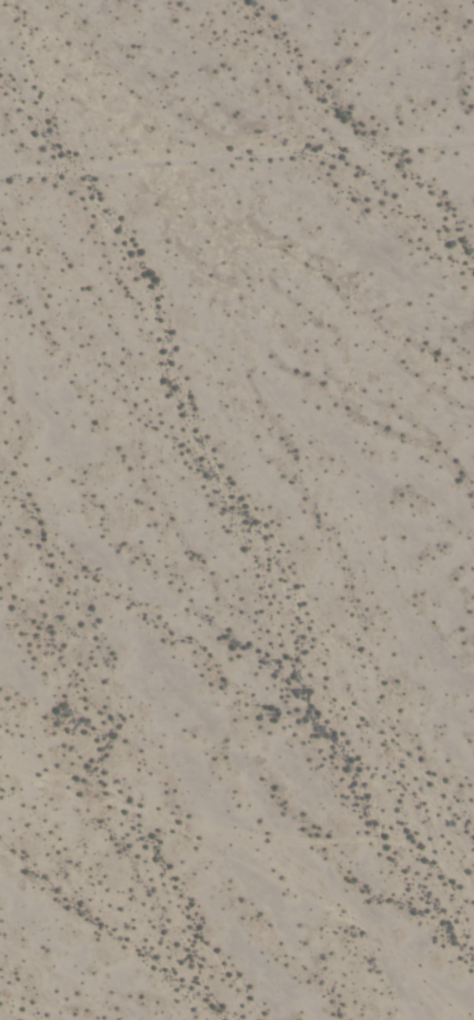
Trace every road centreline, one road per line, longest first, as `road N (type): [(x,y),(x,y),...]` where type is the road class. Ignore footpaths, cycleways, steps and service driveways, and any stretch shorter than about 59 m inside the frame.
road 1 (residential): [(0,151),(214,136)]

